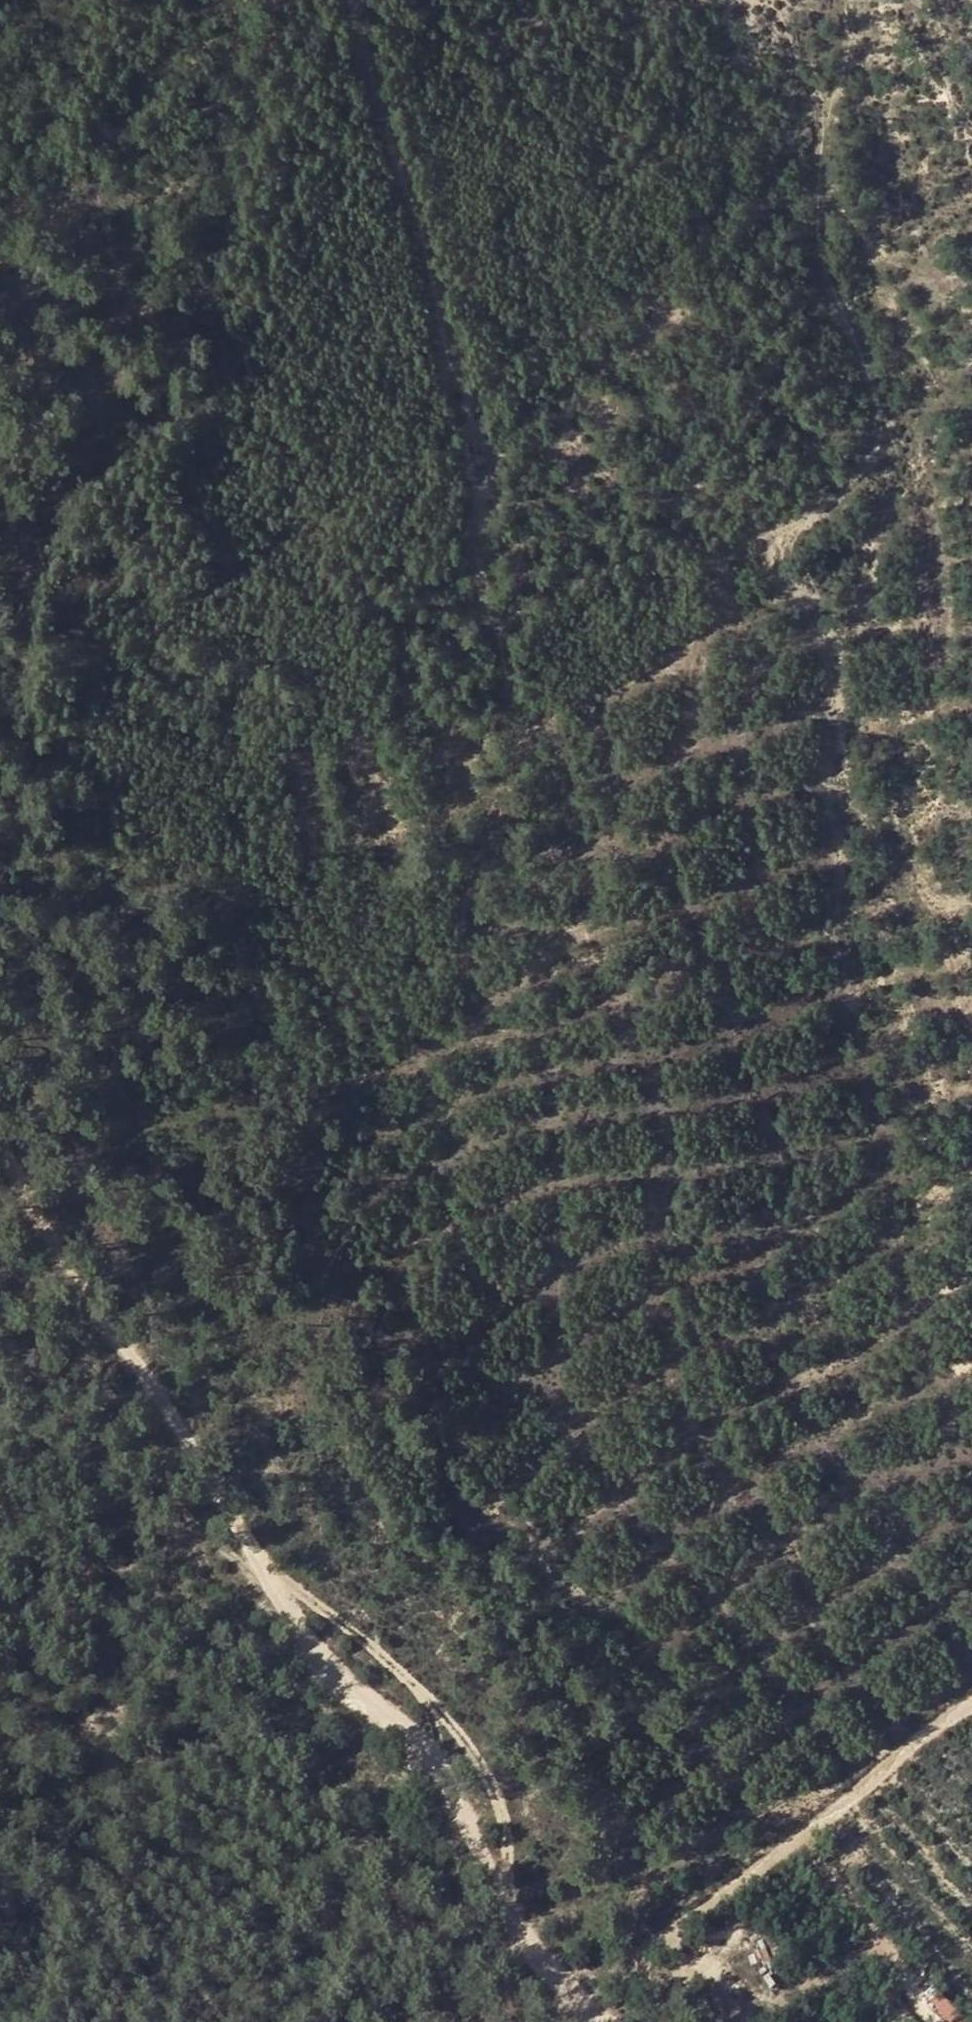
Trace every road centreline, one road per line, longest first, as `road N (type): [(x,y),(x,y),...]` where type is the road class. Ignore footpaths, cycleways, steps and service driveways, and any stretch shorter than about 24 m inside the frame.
road 1 (track): [(617,2021),(505,1889),(426,1741),(361,1700),(326,1667),(64,1255),(0,1138)]
road 2 (track): [(971,1705),(752,1874),(583,1988)]

